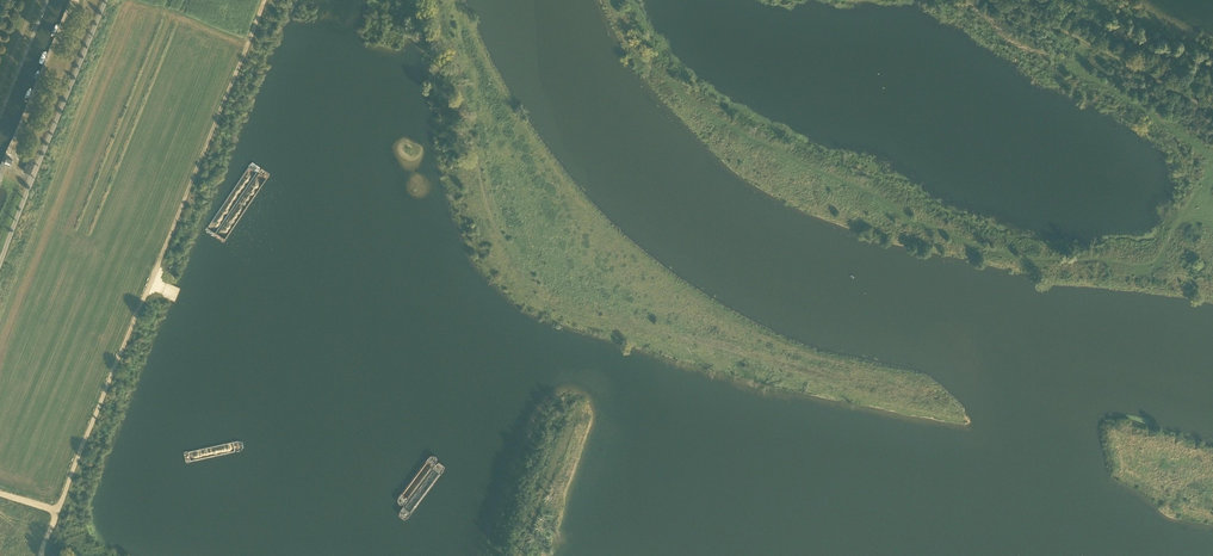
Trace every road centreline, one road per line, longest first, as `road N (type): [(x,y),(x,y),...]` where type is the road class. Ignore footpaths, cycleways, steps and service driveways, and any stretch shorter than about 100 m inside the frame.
road 1 (track): [(57,512),(264,0)]
road 2 (track): [(430,0),(458,74),(498,232),(537,295),(596,322)]
road 3 (unclassified): [(0,264),(105,0)]
road 4 (track): [(524,555),(562,447),(578,432),(593,438)]

